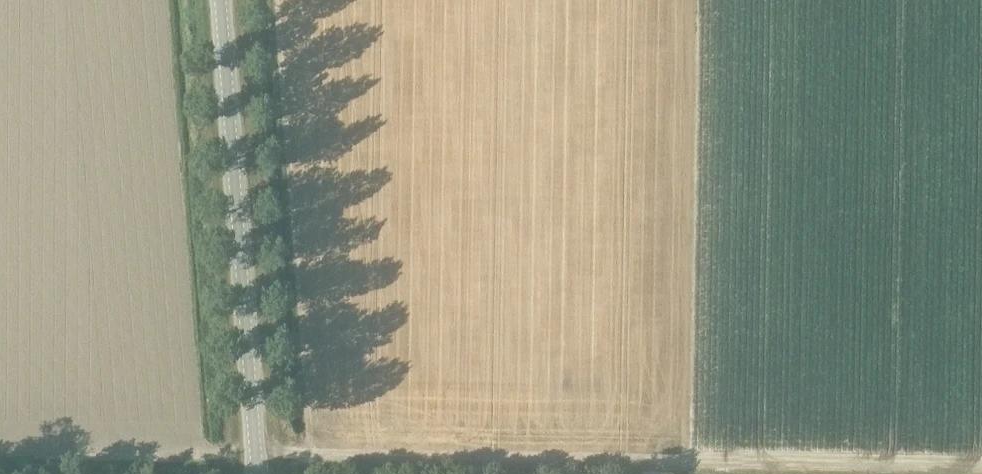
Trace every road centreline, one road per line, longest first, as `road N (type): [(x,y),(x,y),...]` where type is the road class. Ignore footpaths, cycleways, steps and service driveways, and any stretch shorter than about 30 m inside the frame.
road 1 (unclassified): [(257,473),(220,0)]

